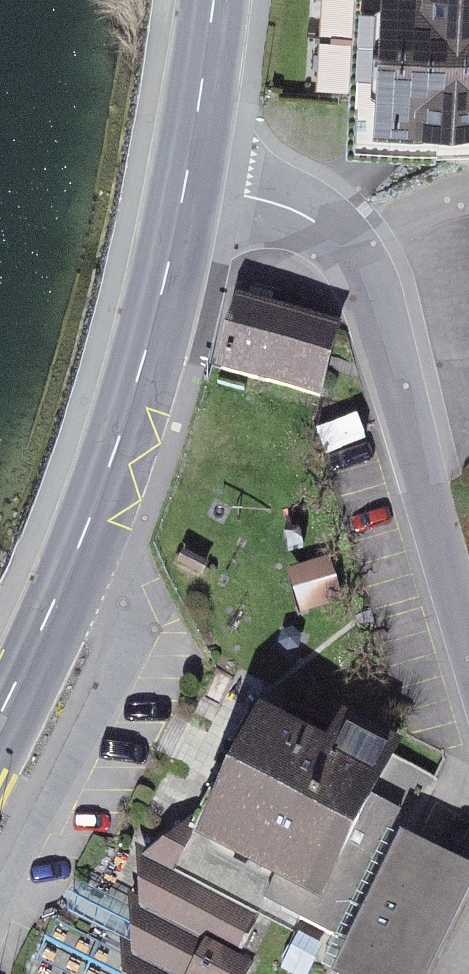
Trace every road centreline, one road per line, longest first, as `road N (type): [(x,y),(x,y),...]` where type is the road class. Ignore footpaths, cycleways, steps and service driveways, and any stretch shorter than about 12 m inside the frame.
road 1 (secondary): [(0,718),(129,416),(186,185)]
road 2 (unclassified): [(369,266),(468,636)]
road 3 (unclassified): [(186,185),(247,195),(312,219),(369,266)]
road 4 (secondary): [(186,185),(212,0)]

